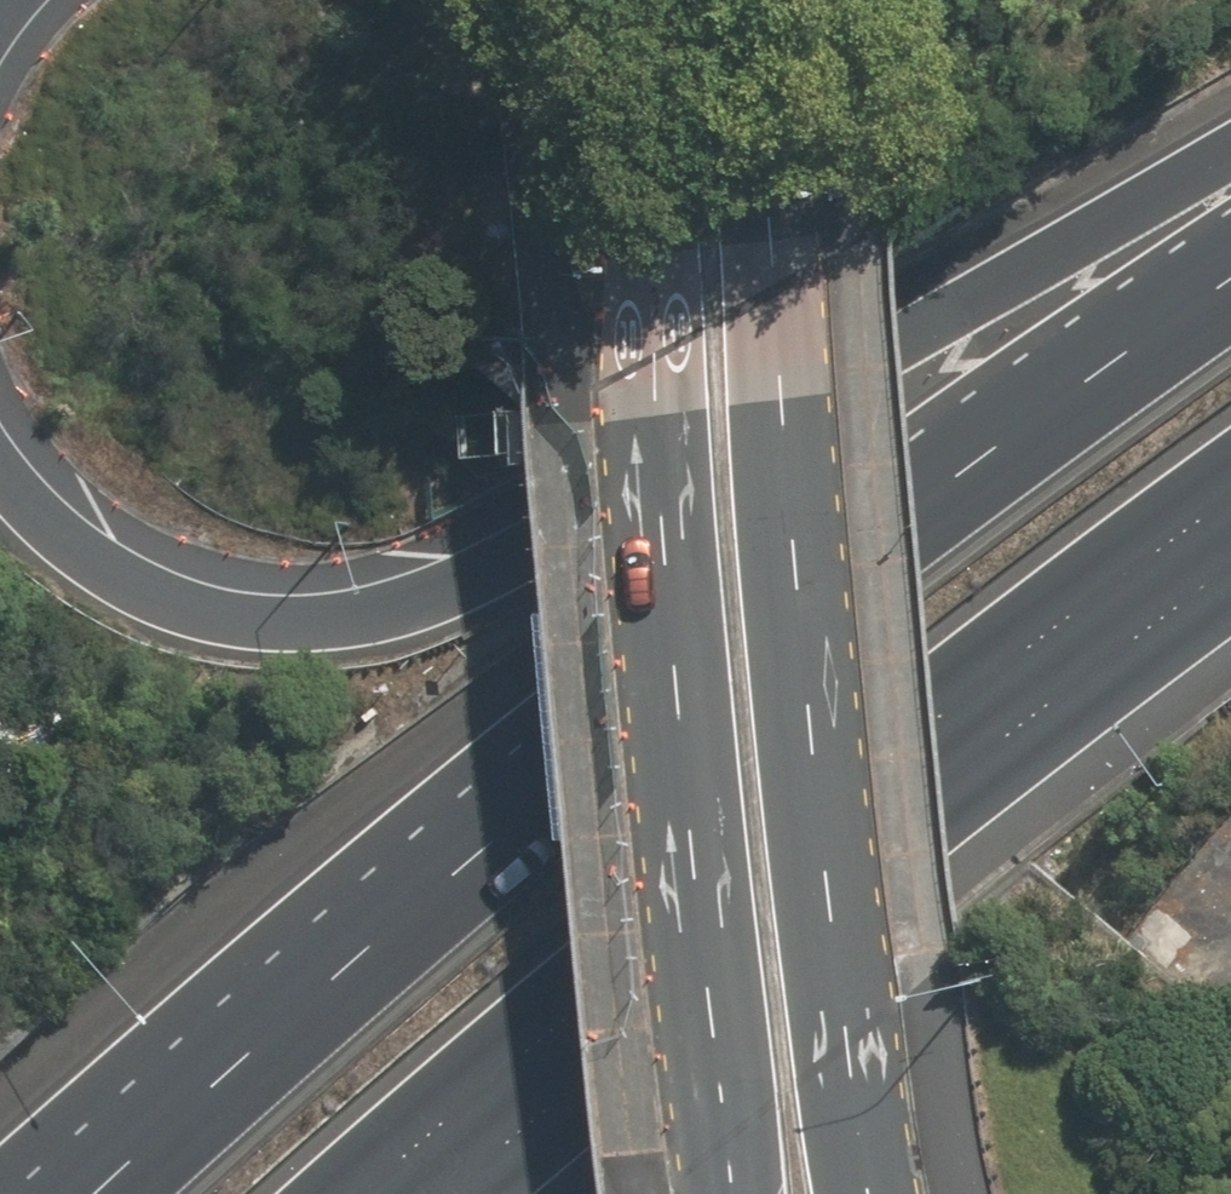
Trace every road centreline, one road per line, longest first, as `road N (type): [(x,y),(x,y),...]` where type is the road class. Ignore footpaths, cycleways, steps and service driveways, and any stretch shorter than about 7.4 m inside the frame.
road 1 (motorway): [(81,1193),(485,827),(758,609),(1230,279)]
road 2 (motorway): [(0,466),(73,542),(137,587),(300,623),(373,617),(452,592),(529,553),(1230,151)]
road 3 (secondary): [(737,0),(782,141),(862,1193)]
road 4 (secondary): [(733,1193),(643,202),(640,0)]
road 5 (motorway): [(1230,495),(793,829),(355,1193)]

